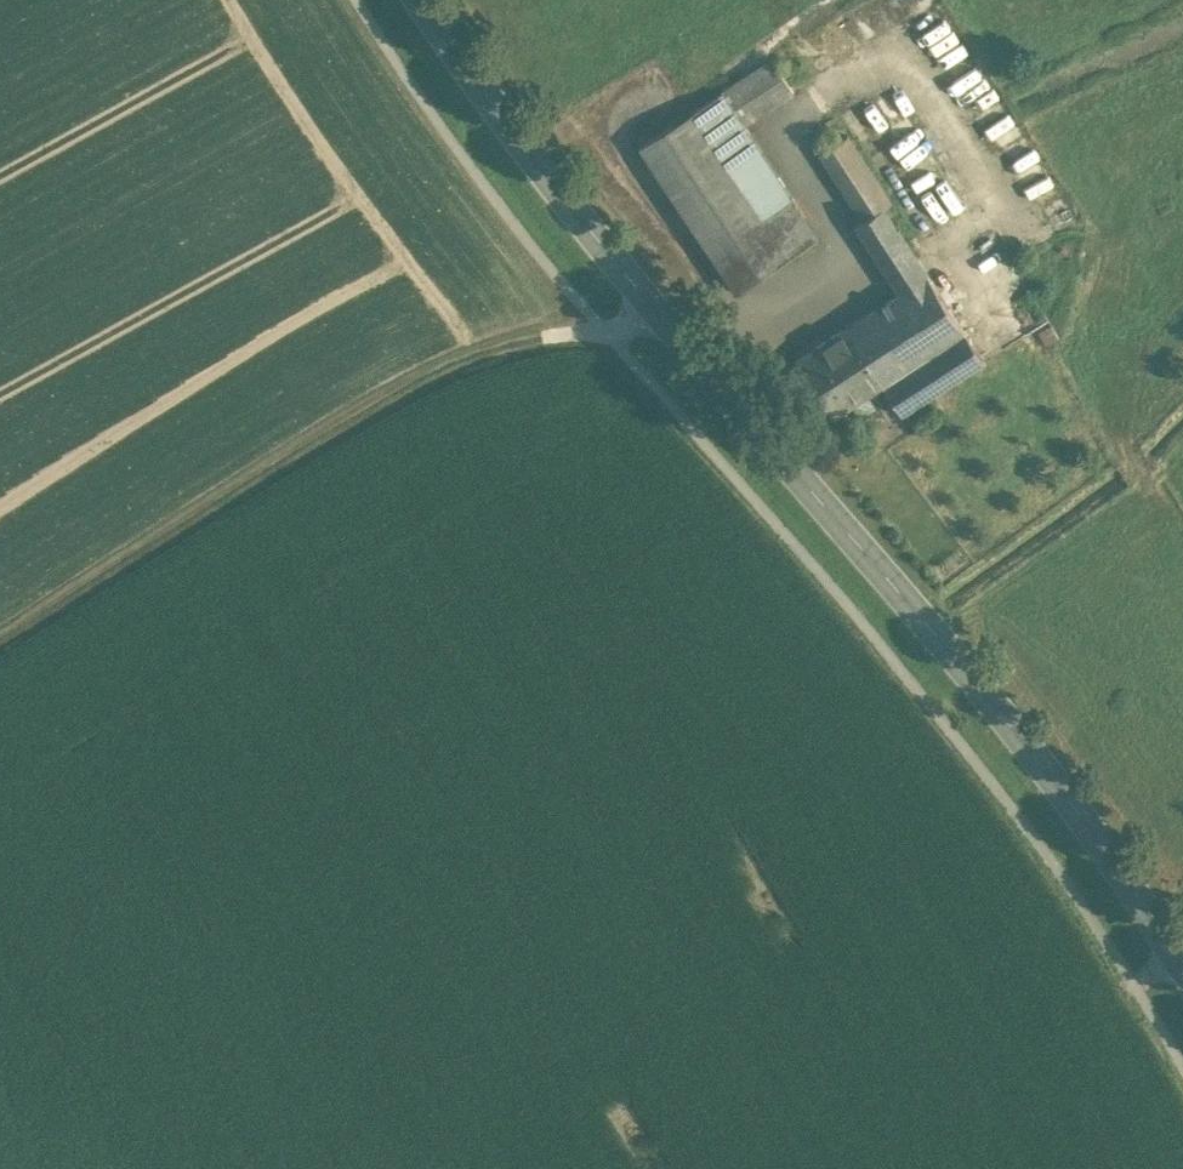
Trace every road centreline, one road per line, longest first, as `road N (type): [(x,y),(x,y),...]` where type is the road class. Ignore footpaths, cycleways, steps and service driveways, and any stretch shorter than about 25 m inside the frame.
road 1 (tertiary): [(1182,963),(1053,776),(738,401),(495,99),(427,0)]
road 2 (track): [(0,653),(414,396),(521,348),(616,335),(661,305)]

